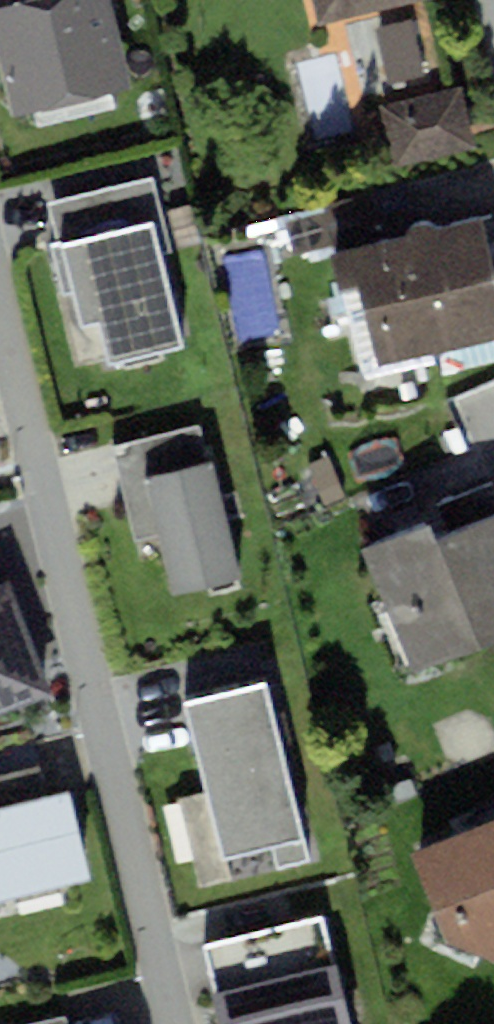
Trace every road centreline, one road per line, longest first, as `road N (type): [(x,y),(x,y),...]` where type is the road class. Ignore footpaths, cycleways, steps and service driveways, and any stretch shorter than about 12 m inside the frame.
road 1 (residential): [(0,317),(176,1023)]

